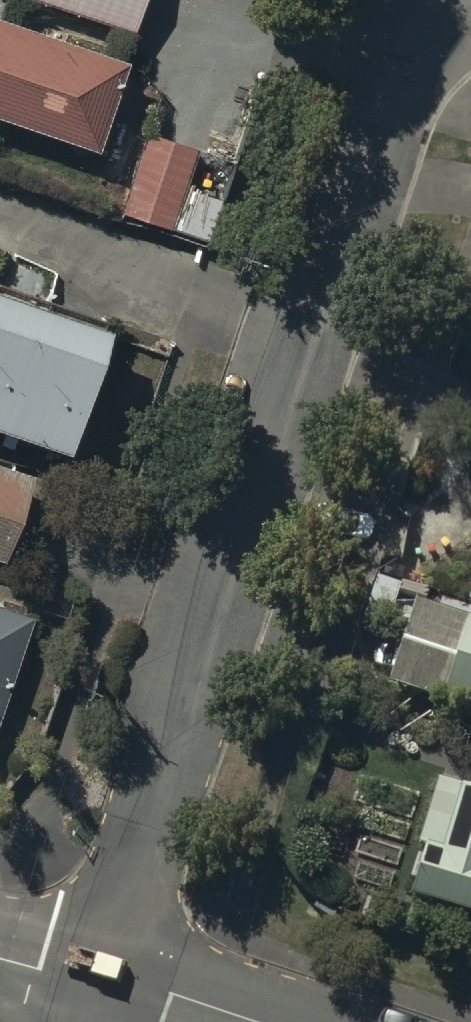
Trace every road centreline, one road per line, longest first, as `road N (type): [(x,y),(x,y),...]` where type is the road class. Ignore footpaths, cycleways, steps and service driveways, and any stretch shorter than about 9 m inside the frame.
road 1 (residential): [(106,980),(431,0)]
road 2 (unclassified): [(252,1021),(106,980)]

